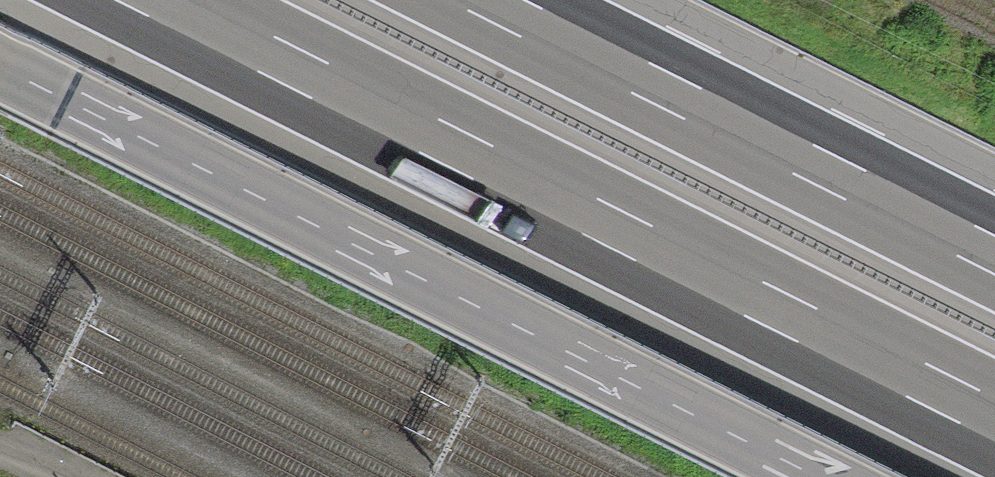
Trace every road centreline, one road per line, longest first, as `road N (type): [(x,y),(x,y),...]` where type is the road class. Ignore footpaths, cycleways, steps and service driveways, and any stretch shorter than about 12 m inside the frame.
road 1 (motorway): [(157,0),(994,421)]
road 2 (motorway): [(0,67),(818,476)]
road 3 (motorway): [(994,254),(489,0)]

